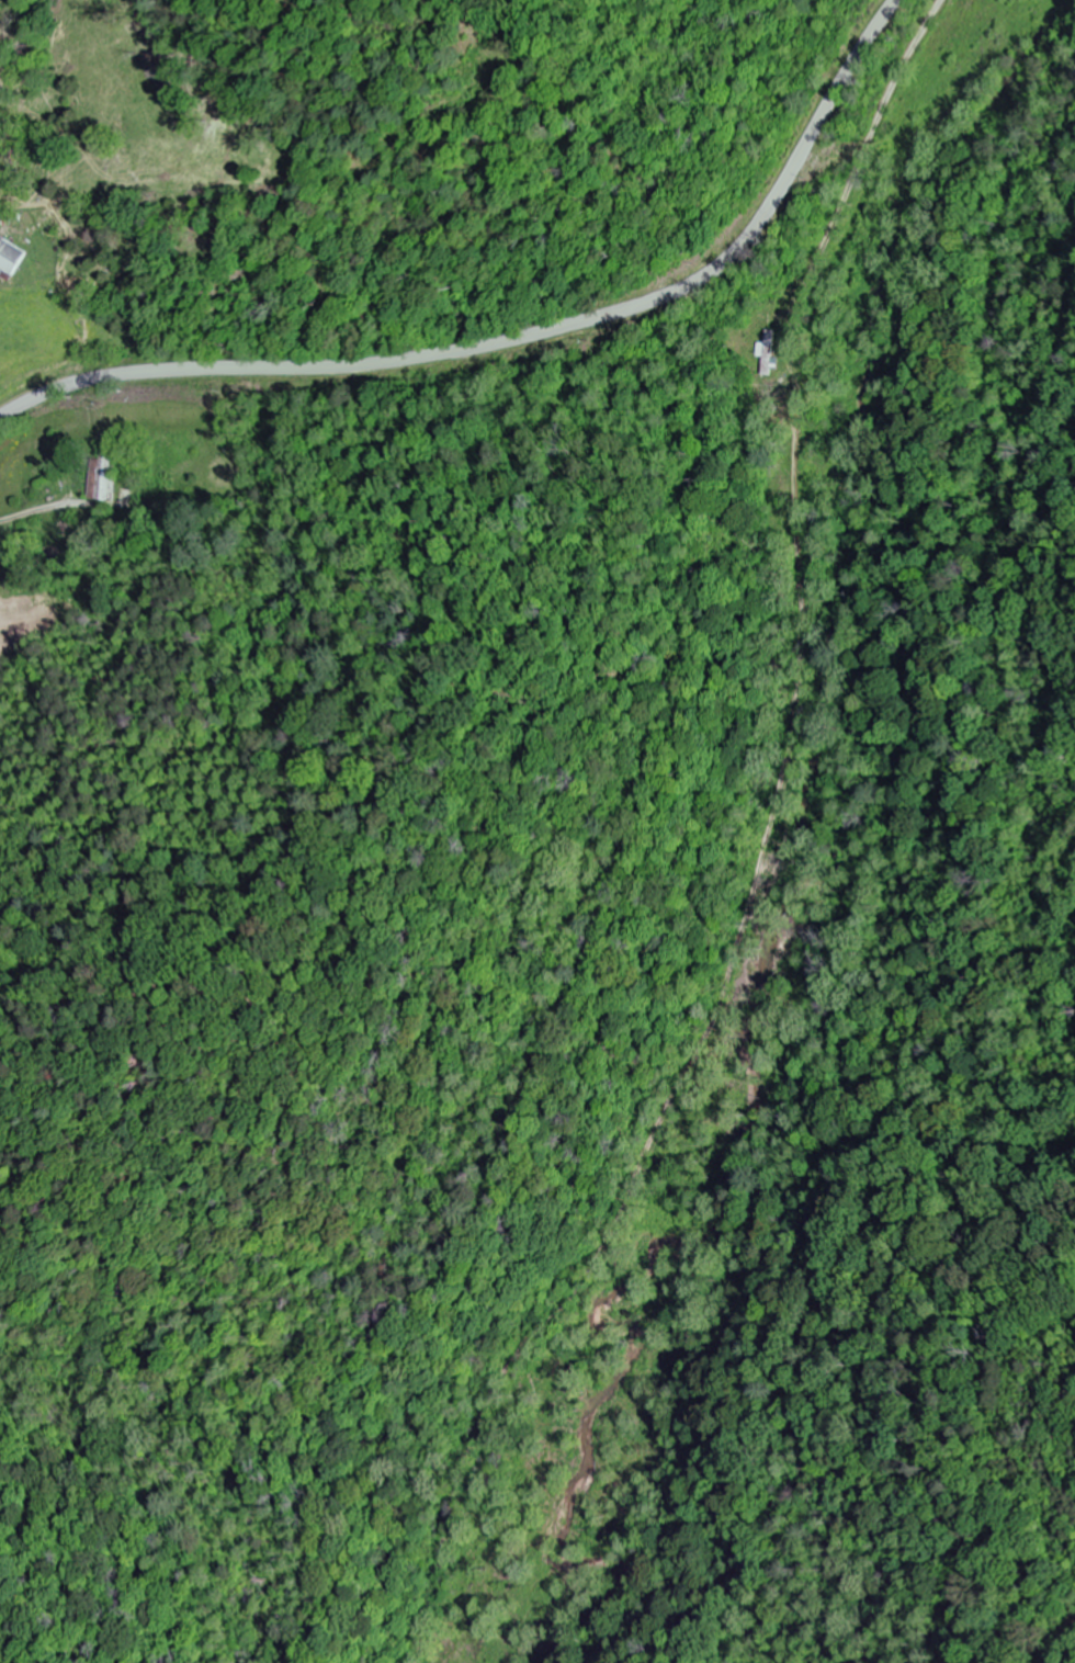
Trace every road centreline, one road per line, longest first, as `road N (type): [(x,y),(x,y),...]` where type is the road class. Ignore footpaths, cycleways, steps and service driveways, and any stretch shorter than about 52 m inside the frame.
road 1 (secondary): [(0,420),(53,392),(113,375),(380,371),(499,349),(666,296),(731,259),(751,233),(895,0)]

